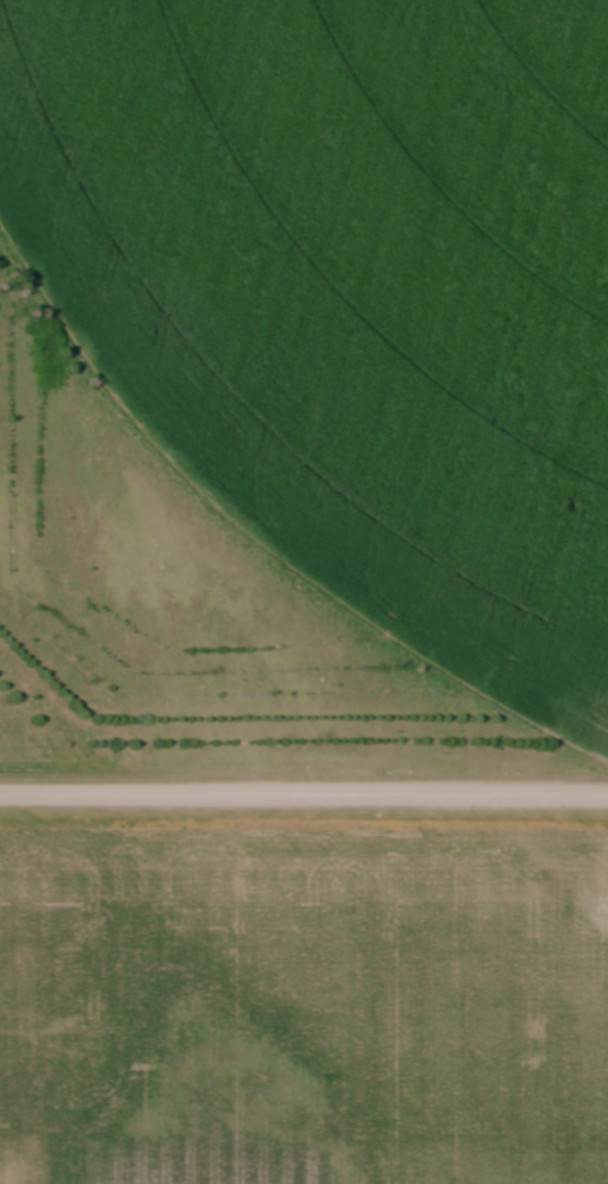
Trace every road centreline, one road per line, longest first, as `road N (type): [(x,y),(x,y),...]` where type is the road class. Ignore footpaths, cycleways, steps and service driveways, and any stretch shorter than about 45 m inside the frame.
road 1 (tertiary): [(0,796),(607,798)]

